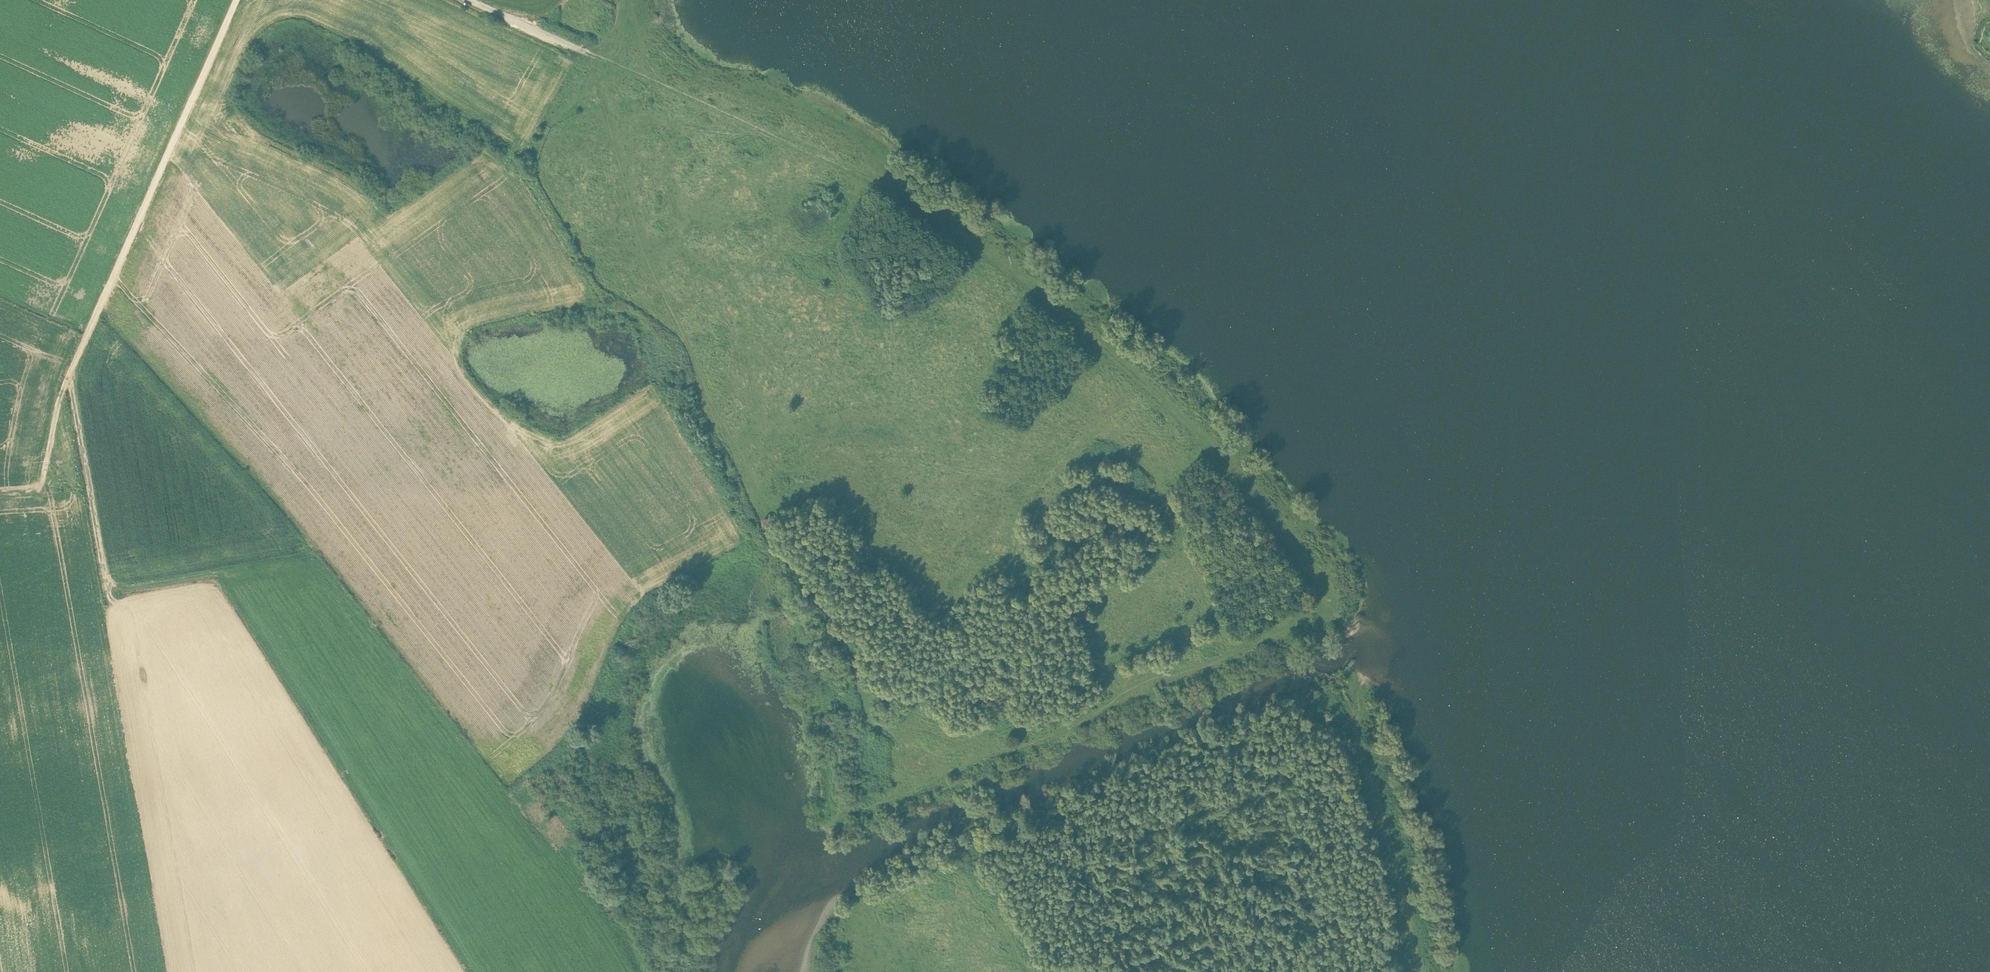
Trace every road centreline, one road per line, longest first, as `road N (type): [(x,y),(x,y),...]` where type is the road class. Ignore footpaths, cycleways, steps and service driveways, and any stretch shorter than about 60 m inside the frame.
road 1 (track): [(1336,594),(1176,414),(1030,288),(877,182),(580,50)]
road 2 (unclassified): [(65,383),(239,0)]
road 3 (track): [(65,383),(106,582),(113,589),(220,574)]
road 4 (unclassified): [(580,50),(471,0)]

